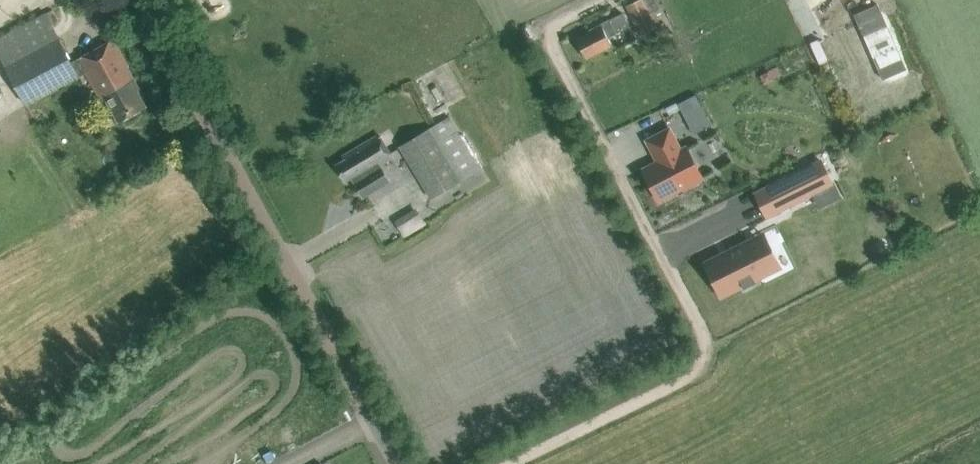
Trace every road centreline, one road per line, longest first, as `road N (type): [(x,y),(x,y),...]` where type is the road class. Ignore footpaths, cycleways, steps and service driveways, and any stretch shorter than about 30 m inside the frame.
road 1 (track): [(601,0),(553,23),(551,41),(704,343),(684,378),(507,463)]
road 2 (unclassified): [(396,463),(137,0)]

